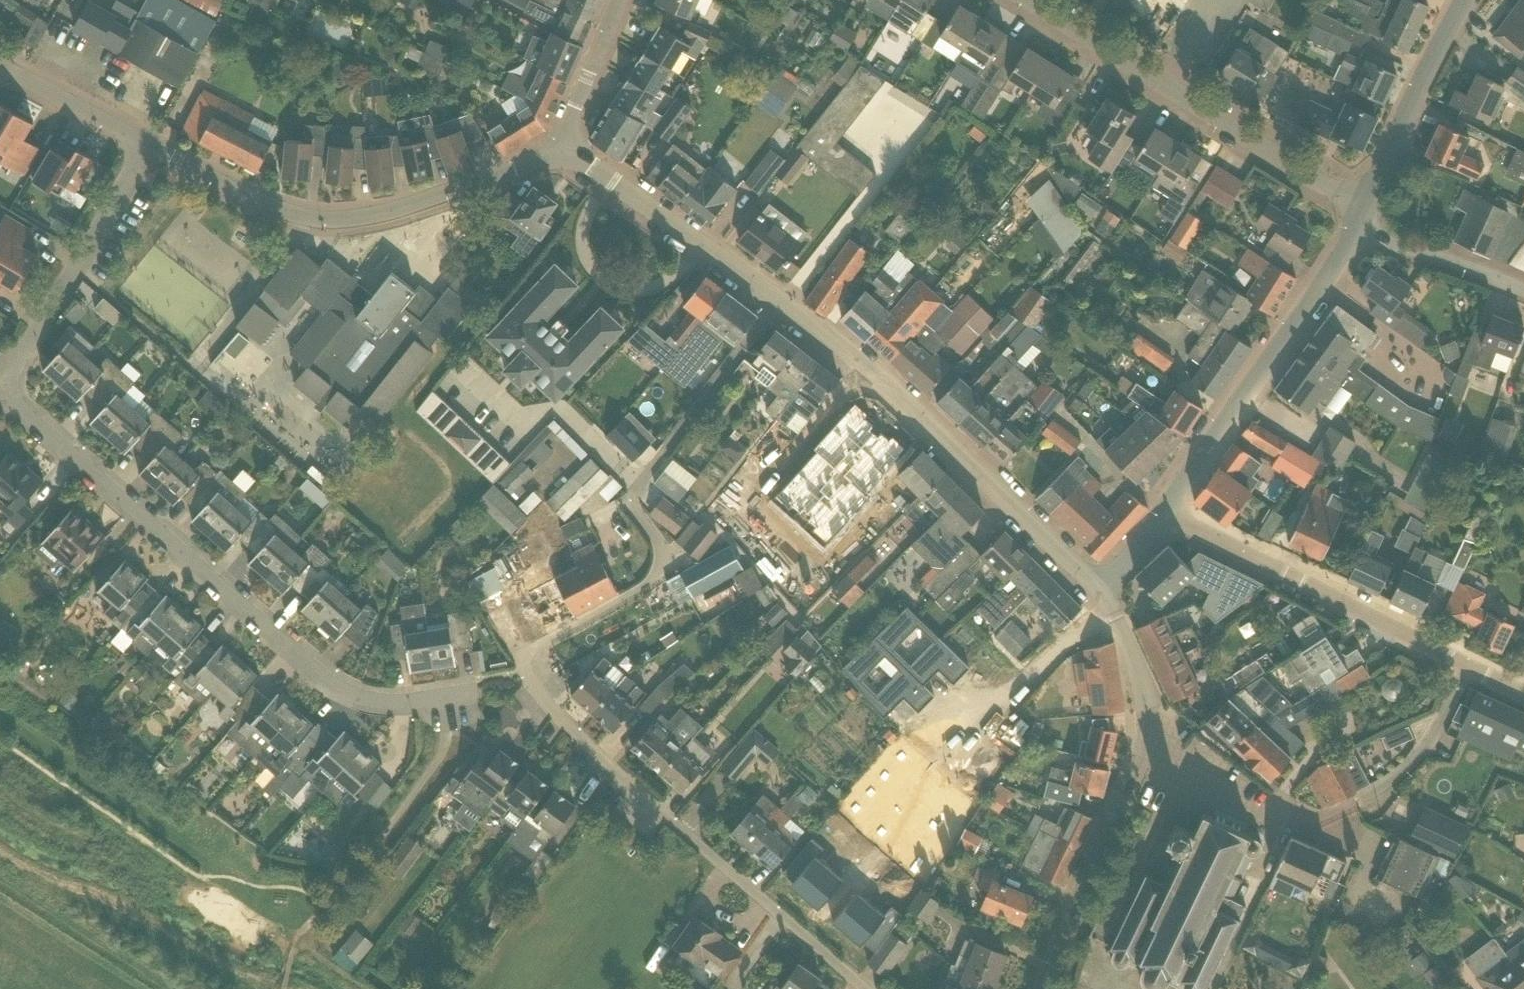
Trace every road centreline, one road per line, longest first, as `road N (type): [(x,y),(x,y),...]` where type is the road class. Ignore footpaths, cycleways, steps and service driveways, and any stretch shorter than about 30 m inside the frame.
road 1 (residential): [(475,691),(379,700),(325,678),(0,390)]
road 2 (residential): [(864,988),(615,771),(526,673)]
road 3 (residential): [(563,146),(380,217),(341,221),(263,204),(147,145)]
road 4 (residential): [(1100,589),(899,395),(779,301)]
road 5 (residential): [(1471,668),(1433,747),(1390,788),(1307,823),(1151,749)]
road 6 (residential): [(1362,208),(1031,0)]
road 7 (residential): [(1471,668),(1164,517)]
road 8 (residential): [(1164,517),(1352,233)]
road 9 (residential): [(0,367),(32,339),(147,145)]
road 10 (residential): [(779,301),(563,146)]
road 11 (residential): [(1043,988),(1151,749)]
road 12 (residential): [(627,501),(779,301)]
road 13 (residential): [(1362,208),(1462,0)]
road 14 (residential): [(1104,599),(952,762)]
road 15 (residential): [(1523,291),(1352,233)]
road 16 (residential): [(147,145),(0,68)]
road 17 (residential): [(1151,749),(1146,698),(1104,599)]
road 18 (residential): [(563,146),(619,0)]

